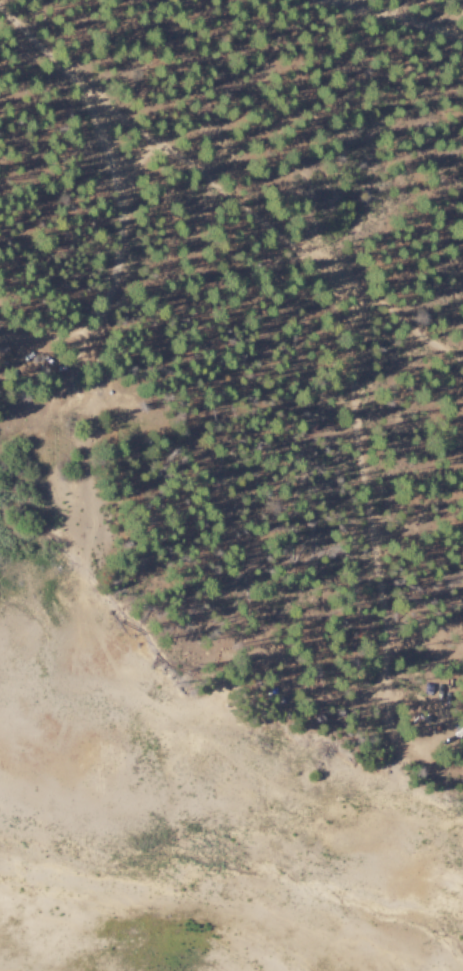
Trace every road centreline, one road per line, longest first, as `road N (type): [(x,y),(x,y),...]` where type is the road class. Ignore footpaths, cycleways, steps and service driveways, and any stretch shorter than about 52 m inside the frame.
road 1 (track): [(389,642),(349,339),(316,261),(80,84),(0,12)]
road 2 (track): [(0,348),(95,327),(117,286),(122,213),(112,159),(80,84)]
road 3 (track): [(316,261),(462,358)]
road 4 (residential): [(462,40),(327,0)]

